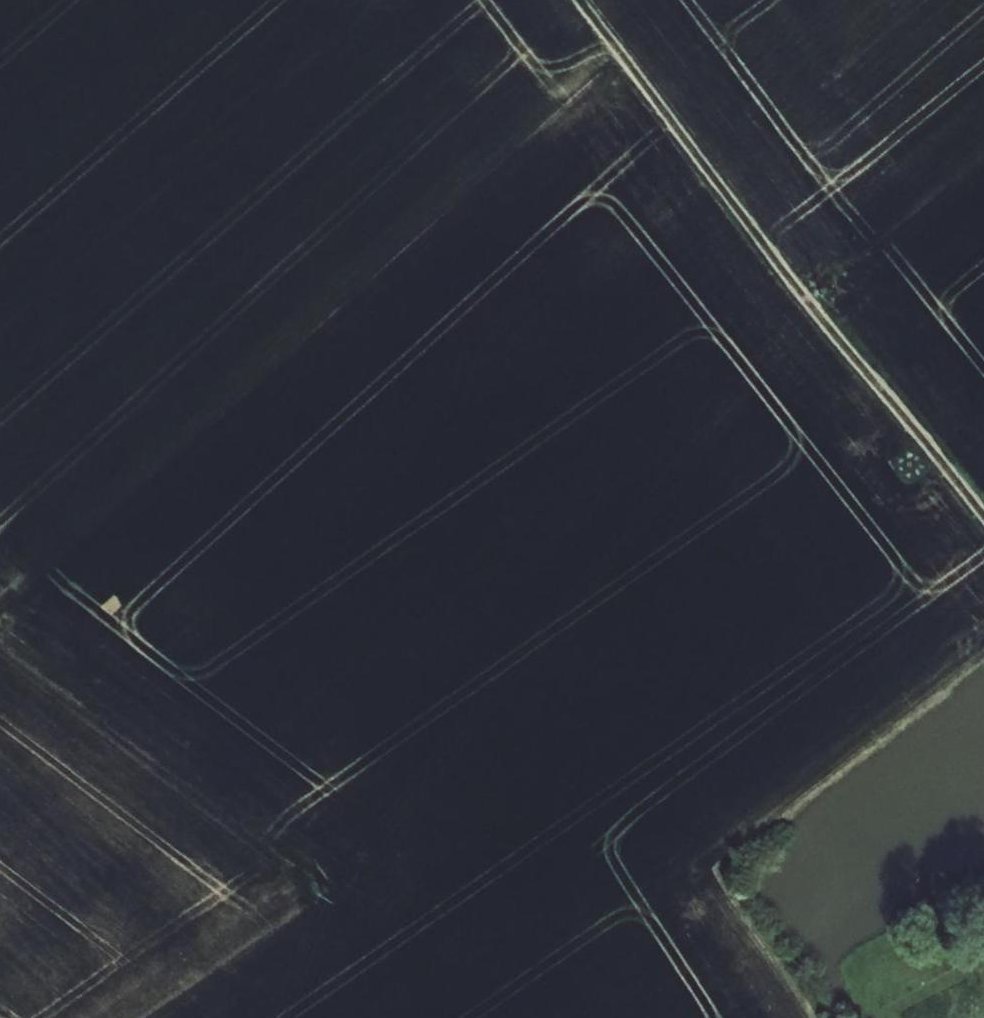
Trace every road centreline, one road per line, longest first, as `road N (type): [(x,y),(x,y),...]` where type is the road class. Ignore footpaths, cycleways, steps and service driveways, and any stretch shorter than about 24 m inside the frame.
road 1 (track): [(563,0),(983,520)]

